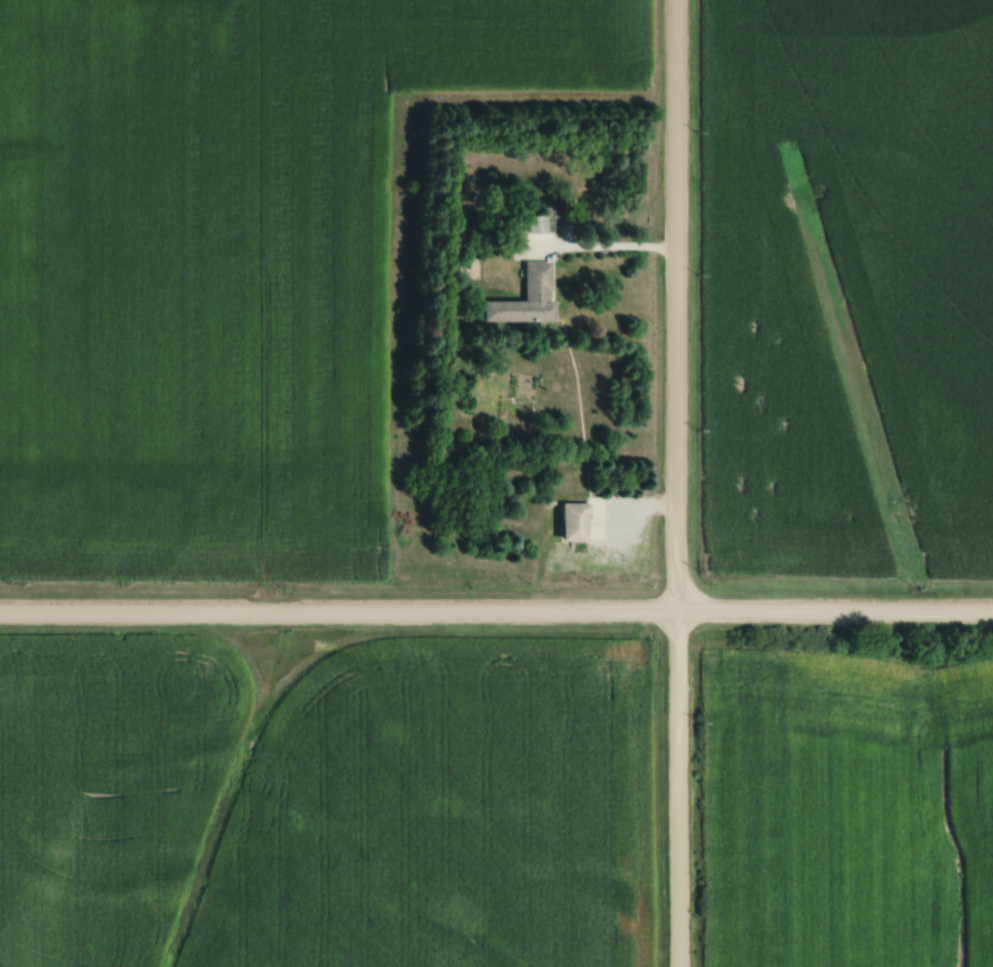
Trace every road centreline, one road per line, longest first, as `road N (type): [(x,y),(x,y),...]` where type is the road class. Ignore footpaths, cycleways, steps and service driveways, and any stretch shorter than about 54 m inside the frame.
road 1 (residential): [(679,966),(675,0)]
road 2 (tertiary): [(0,616),(676,616)]
road 3 (tertiary): [(676,616),(992,617)]

